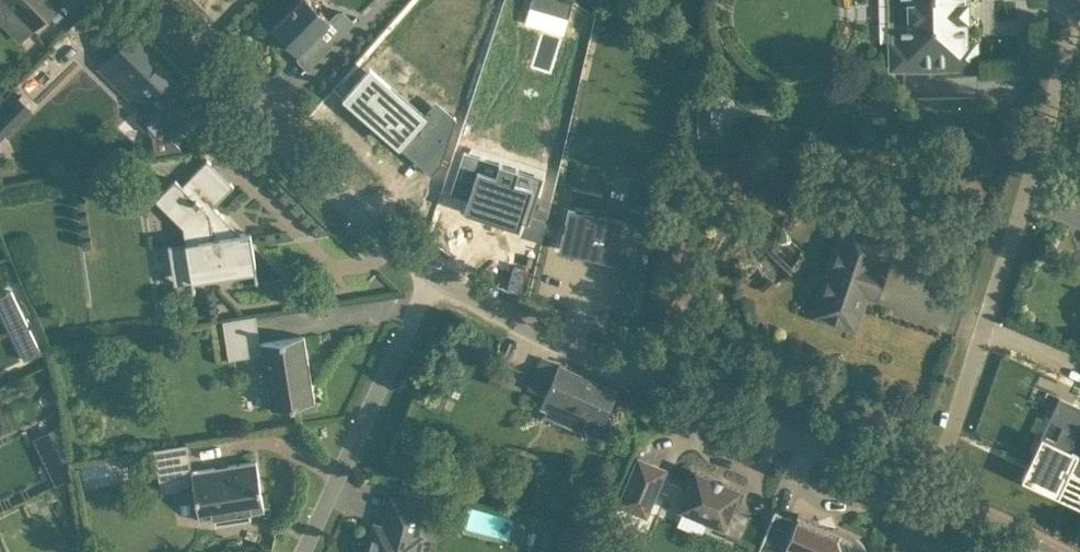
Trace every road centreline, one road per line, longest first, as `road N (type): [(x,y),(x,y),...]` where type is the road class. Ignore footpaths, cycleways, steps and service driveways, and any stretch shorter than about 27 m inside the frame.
road 1 (tertiary): [(931,495),(556,339),(434,268)]
road 2 (tertiary): [(434,268),(327,183),(144,0)]
road 3 (residential): [(931,495),(1038,153)]
road 4 (residential): [(305,551),(434,268)]
road 5 (tertiary): [(1055,548),(931,495)]
road 6 (residential): [(1046,126),(1078,0)]

